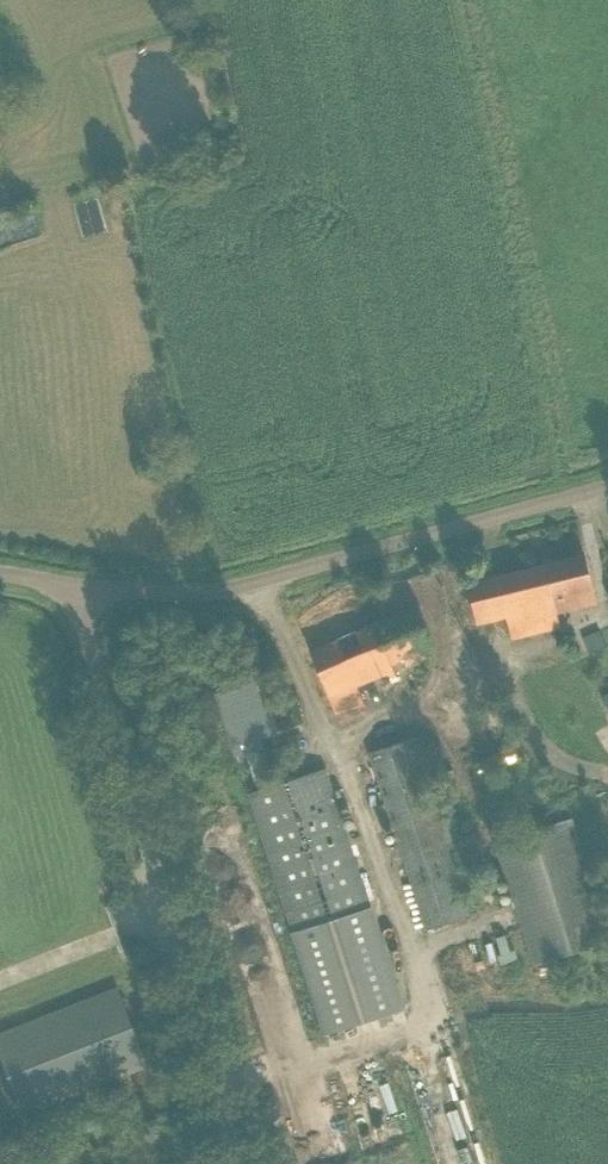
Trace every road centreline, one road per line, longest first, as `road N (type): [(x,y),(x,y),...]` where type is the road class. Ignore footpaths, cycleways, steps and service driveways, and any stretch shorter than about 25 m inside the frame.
road 1 (unclassified): [(233,1163),(76,587)]
road 2 (residential): [(76,587),(183,595),(266,586),(607,485)]

